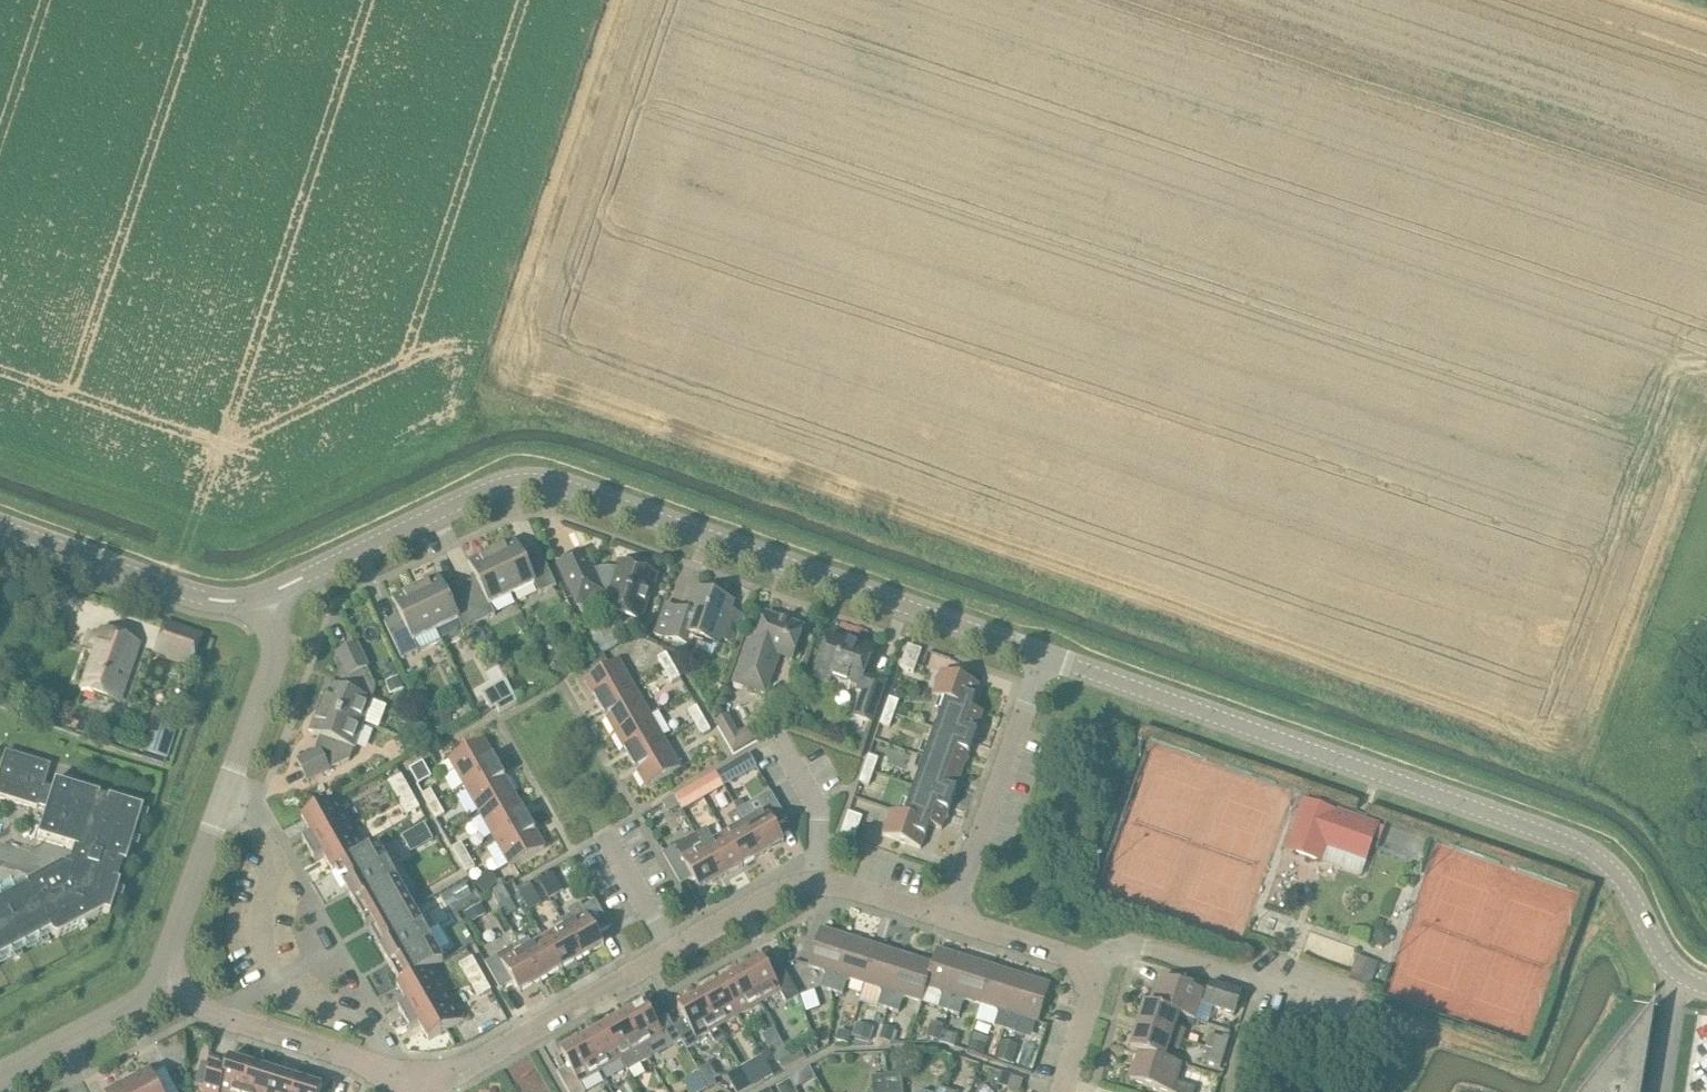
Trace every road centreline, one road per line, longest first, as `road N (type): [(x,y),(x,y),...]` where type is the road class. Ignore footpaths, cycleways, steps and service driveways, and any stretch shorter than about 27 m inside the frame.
road 1 (residential): [(1043,655),(535,479),(488,489),(265,593)]
road 2 (residential): [(1706,986),(1663,959),(1621,879),(1583,849),(1043,655)]
road 3 (residential): [(817,878),(767,892),(417,1091)]
road 4 (residential): [(163,974),(268,696),(278,642),(265,593)]
road 5 (residential): [(409,1091),(389,1068),(213,1013),(163,974)]
road 6 (residential): [(950,916),(1043,655)]
road 7 (residential): [(265,593),(199,596),(0,526)]
road 8 (residential): [(1062,1091),(1090,996),(1088,968),(1072,954),(950,916)]
road 9 (residential): [(0,1076),(150,992),(163,974)]
road 10 (residential): [(950,916),(817,878)]
road 11 (residential): [(817,878),(817,808),(781,754)]

